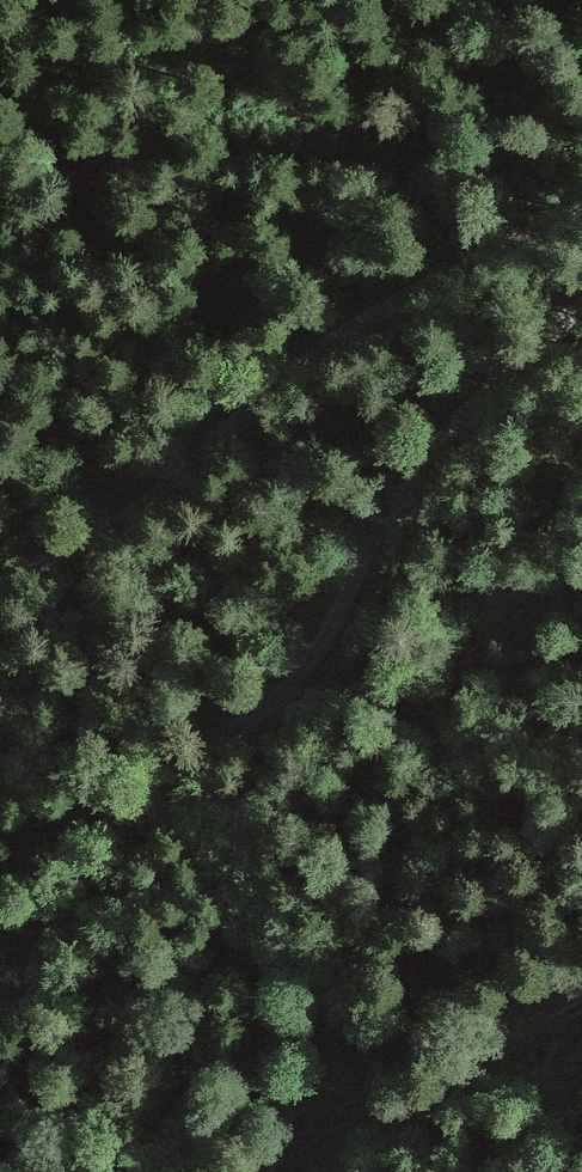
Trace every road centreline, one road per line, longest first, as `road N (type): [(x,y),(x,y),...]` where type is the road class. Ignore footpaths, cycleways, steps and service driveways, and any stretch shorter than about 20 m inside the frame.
road 1 (unclassified): [(581,305),(470,403),(422,458),(297,685),(154,786),(107,839),(18,992),(0,1005)]
road 2 (unclassified): [(0,584),(110,527),(366,322),(503,252),(581,193)]
road 3 (track): [(276,1171),(581,1008)]

